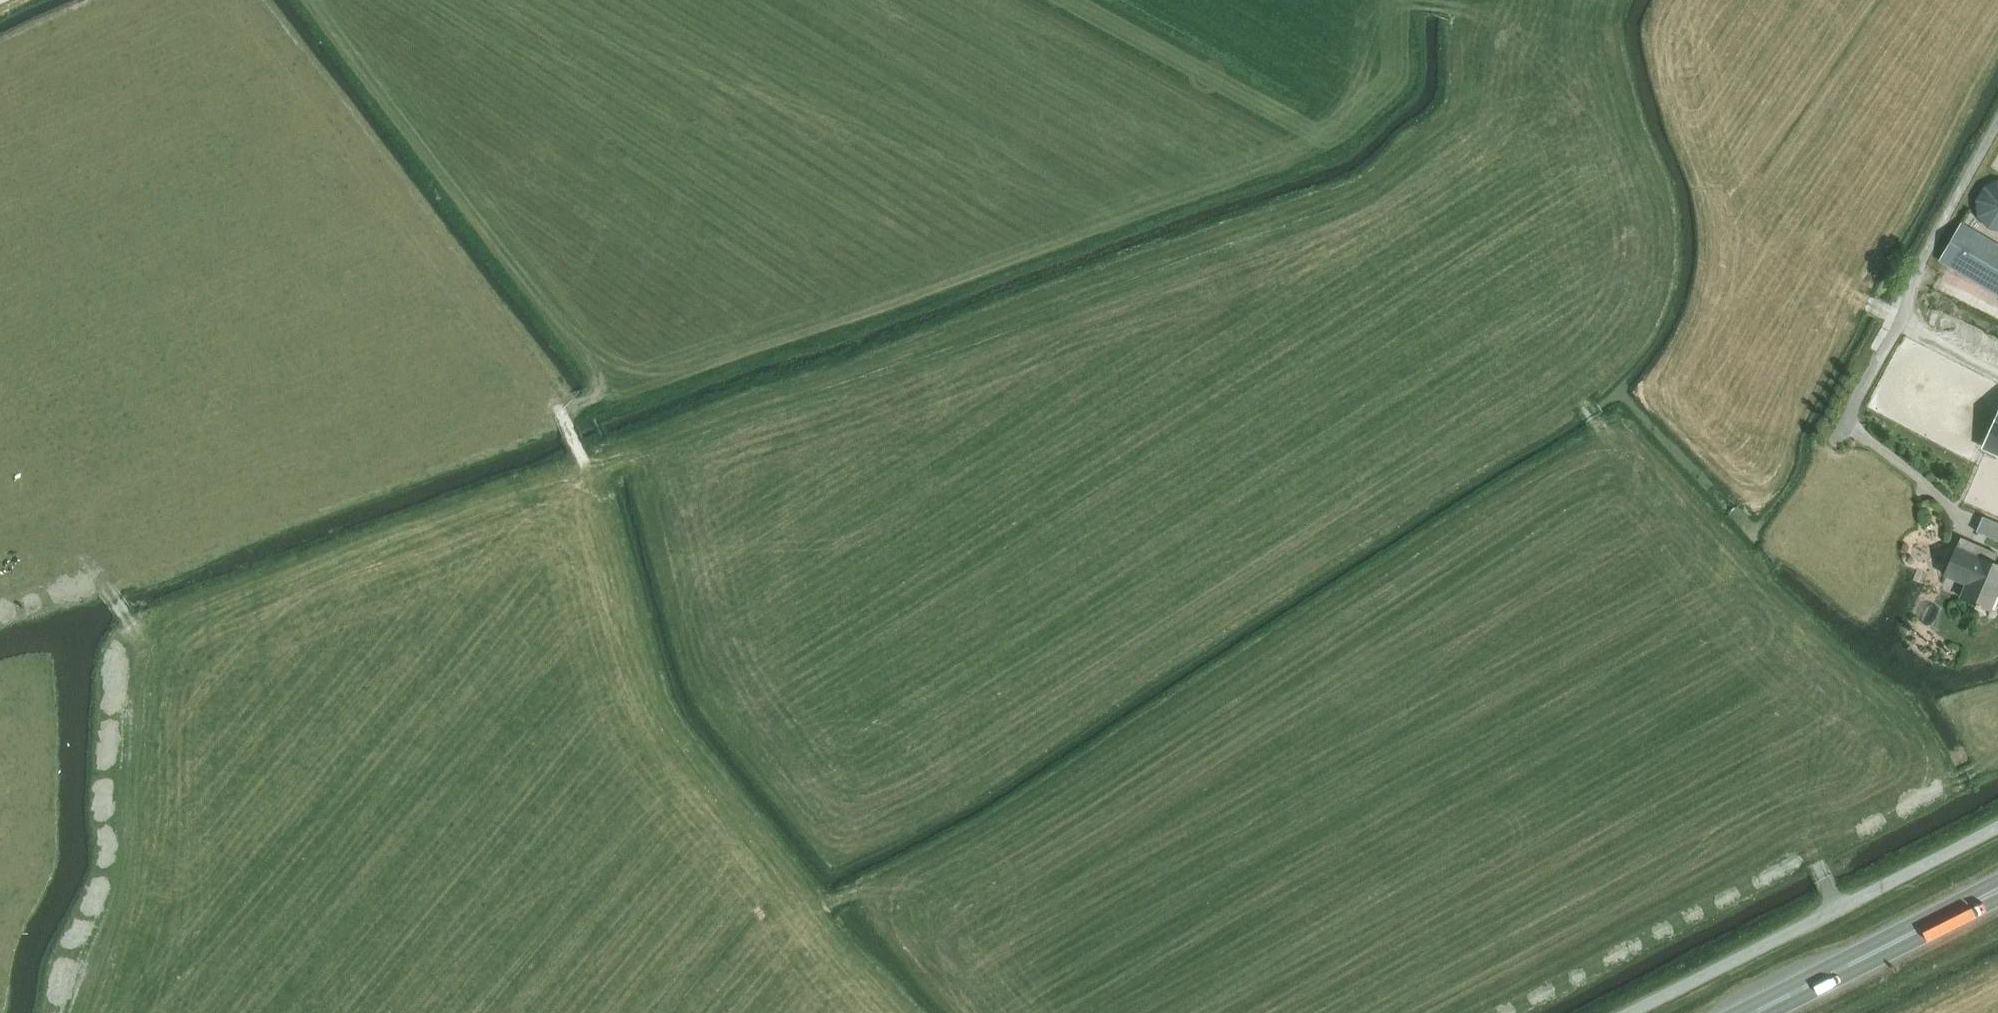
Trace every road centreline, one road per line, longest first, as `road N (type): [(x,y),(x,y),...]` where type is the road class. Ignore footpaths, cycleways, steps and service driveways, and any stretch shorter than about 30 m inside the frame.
road 1 (unclassified): [(1632,1012),(1997,827)]
road 2 (trunk): [(1750,1012),(1985,895)]

